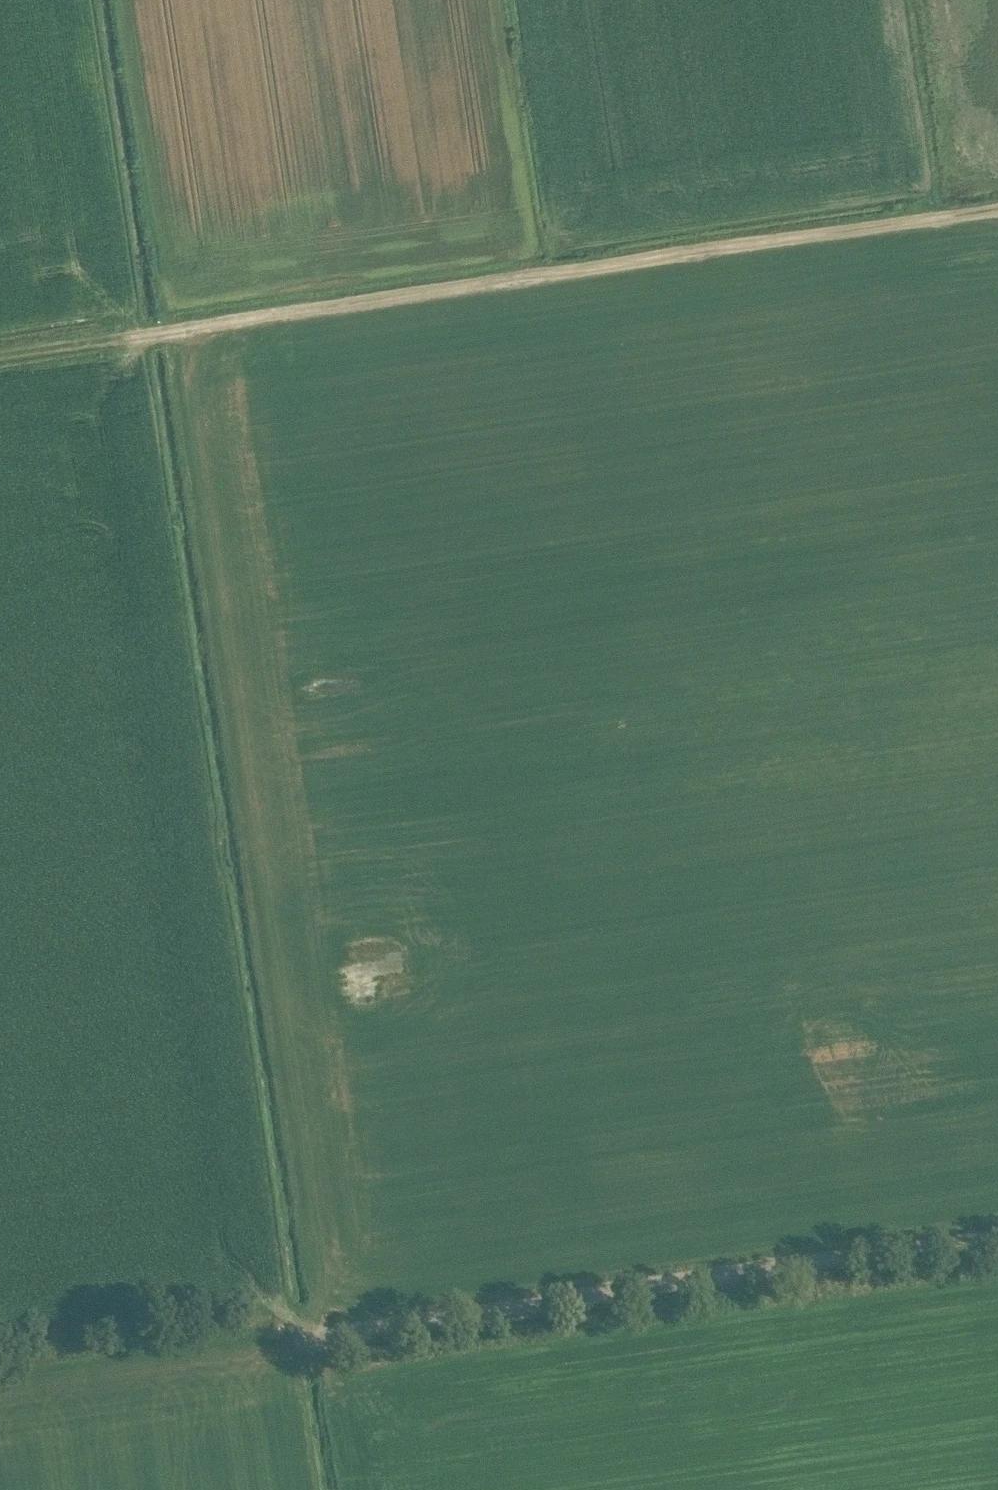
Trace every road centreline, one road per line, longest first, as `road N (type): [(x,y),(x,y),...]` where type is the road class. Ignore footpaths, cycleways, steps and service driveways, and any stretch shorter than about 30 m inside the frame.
road 1 (track): [(0,1381),(997,1230)]
road 2 (track): [(0,355),(997,206)]
road 3 (track): [(119,0),(167,330)]

